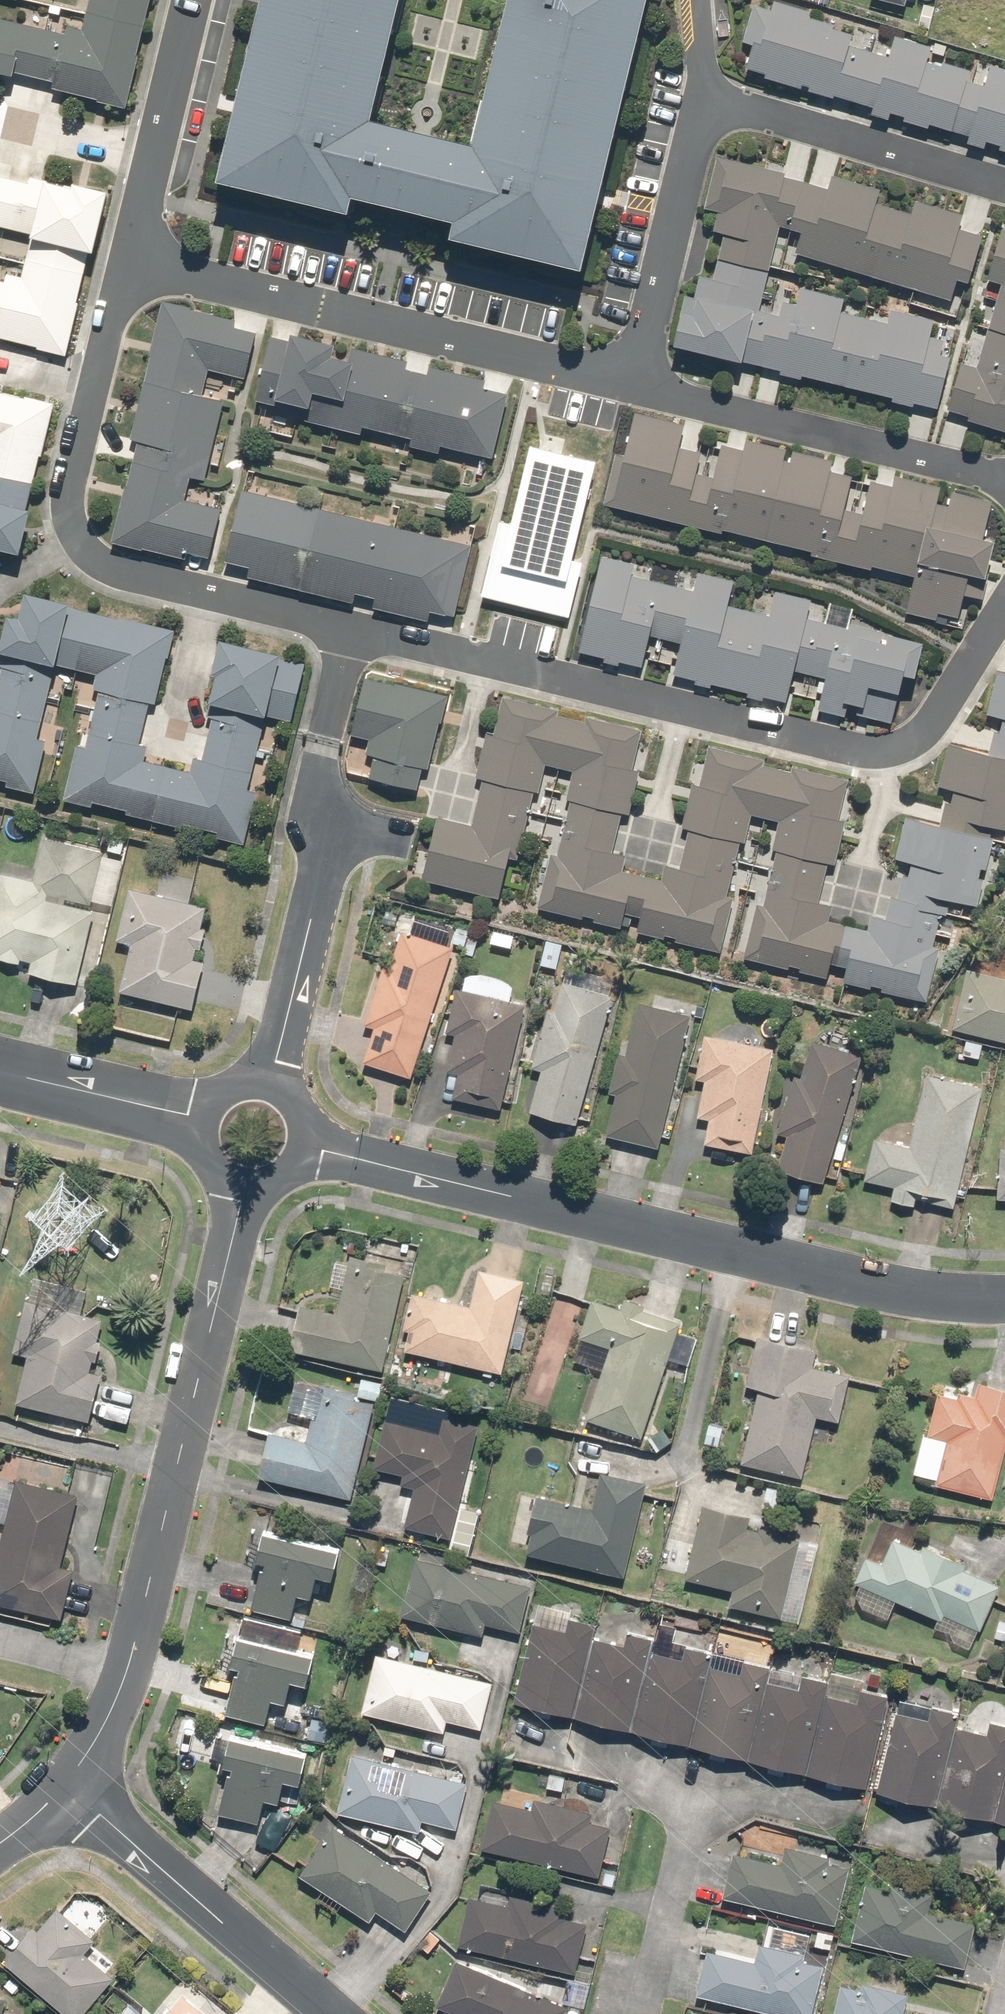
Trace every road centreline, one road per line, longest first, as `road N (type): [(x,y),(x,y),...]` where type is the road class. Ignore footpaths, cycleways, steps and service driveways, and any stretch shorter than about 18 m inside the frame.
road 1 (residential): [(355,628),(876,749),(908,744),(1004,604)]
road 2 (residential): [(303,1146),(912,1292),(1004,1297)]
road 3 (residential): [(69,1788),(107,1730),(126,1671),(243,1184)]
road 4 (residential): [(129,256),(67,499),(75,534),(104,566),(355,628)]
road 5 (residential): [(129,256),(639,383)]
road 6 (residential): [(355,628),(326,739),(326,858),(272,1080)]
road 7 (residential): [(639,383),(1004,478)]
road 8 (residential): [(69,1788),(340,2013)]
road 9 (residential): [(1004,183),(709,100)]
road 10 (residential): [(709,100),(639,383)]
road 11 (residential): [(187,0),(129,256)]
road 12 (residential): [(0,1066),(201,1113)]

